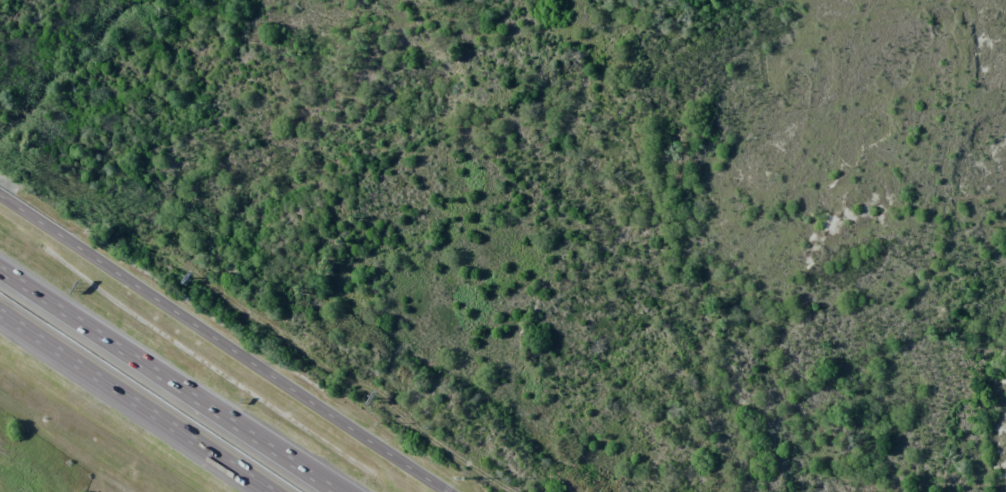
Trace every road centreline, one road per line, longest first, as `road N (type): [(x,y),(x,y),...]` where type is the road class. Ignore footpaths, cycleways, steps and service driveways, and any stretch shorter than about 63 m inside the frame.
road 1 (secondary): [(445,491),(0,192)]
road 2 (motorway): [(335,491),(0,266)]
road 3 (motorway): [(0,312),(268,491)]

